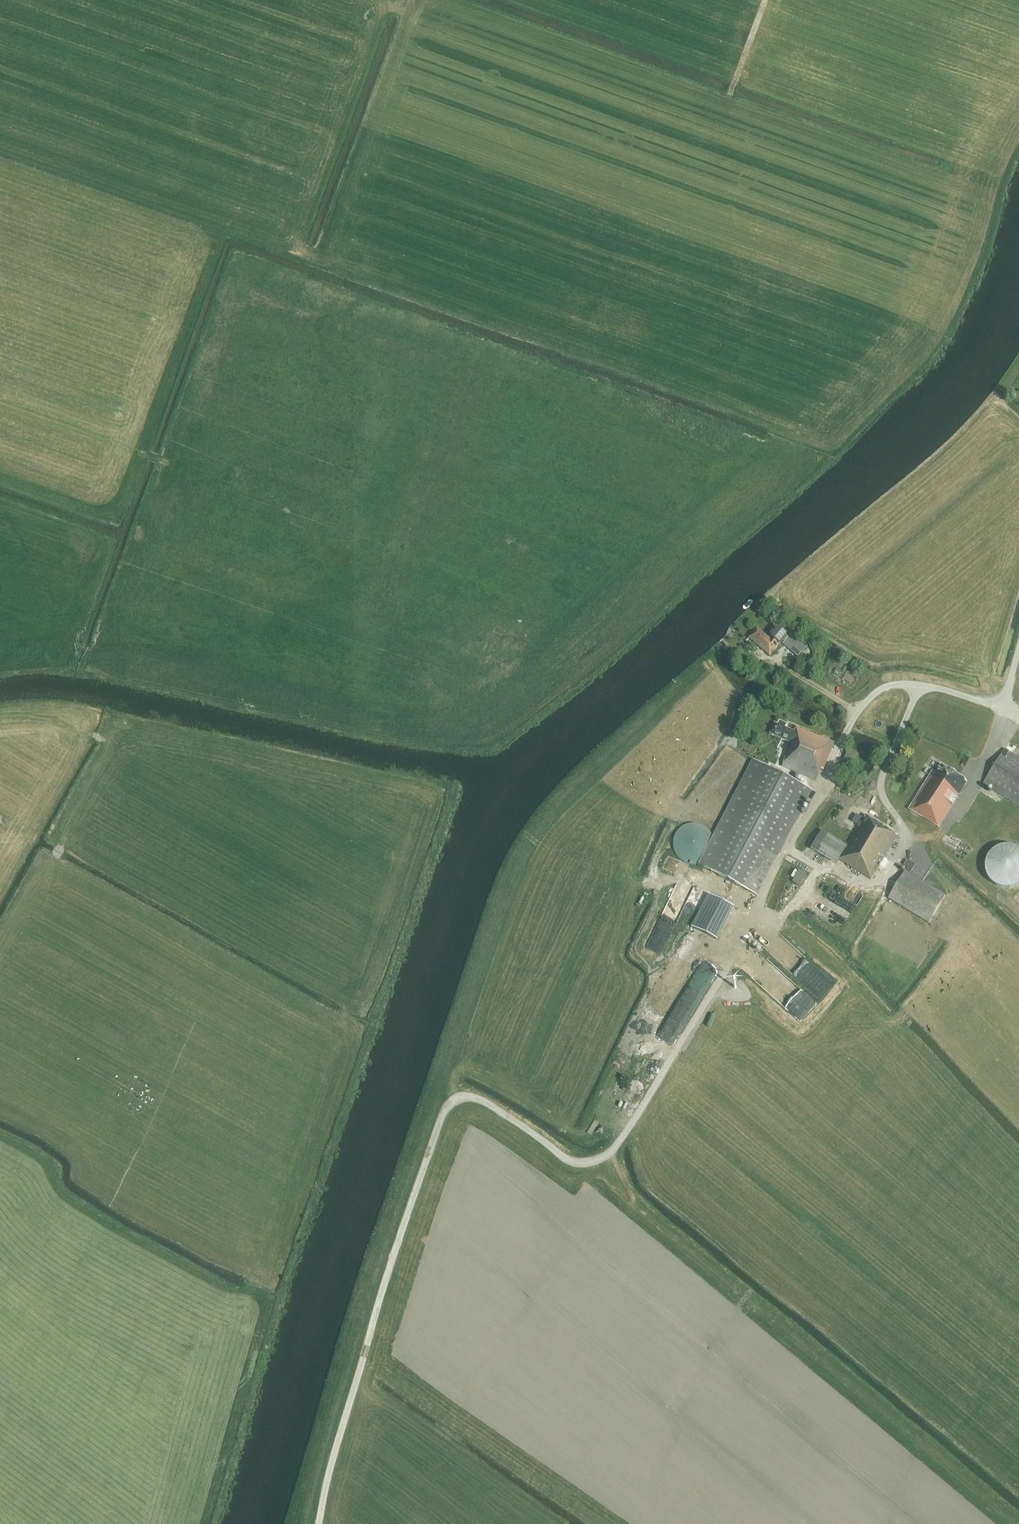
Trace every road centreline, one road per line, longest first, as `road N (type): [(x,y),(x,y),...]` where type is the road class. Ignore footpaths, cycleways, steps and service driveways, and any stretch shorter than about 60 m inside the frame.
road 1 (track): [(318,1523),(386,1277),(448,1105),(478,1099),(569,1160),(591,1162),(611,1151),(729,967),(824,780)]
road 2 (unclassified): [(1003,706),(898,684),(874,694),(849,726)]

